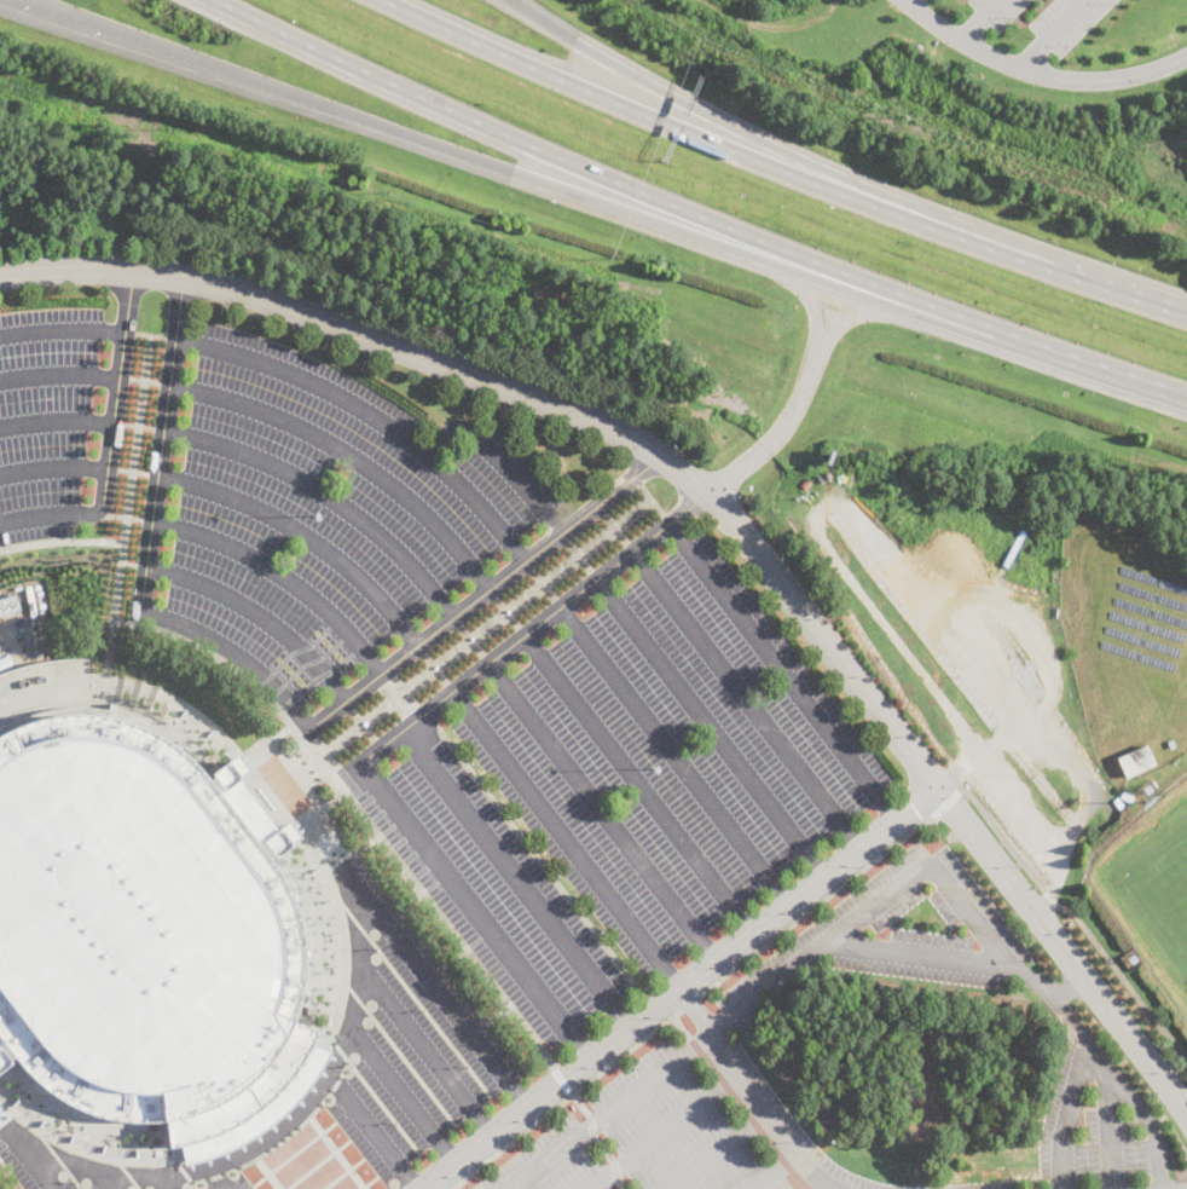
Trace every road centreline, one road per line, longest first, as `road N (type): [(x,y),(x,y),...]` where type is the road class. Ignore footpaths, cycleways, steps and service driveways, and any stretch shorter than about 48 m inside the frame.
road 1 (residential): [(0,274),(132,270),(276,300),(569,410),(660,456),(706,495),(936,784)]
road 2 (motorway): [(211,0),(660,203),(843,275),(1186,390)]
road 3 (motorway): [(15,0),(613,208),(843,275)]
road 4 (motorway): [(1186,307),(693,128),(390,0)]
road 5 (residential): [(447,1170),(936,784)]
road 6 (motorway): [(1047,261),(666,93),(509,0)]
road 7 (residential): [(1186,1113),(1142,1038),(936,784)]
road 8 (residential): [(674,989),(810,1173),(837,1188)]

